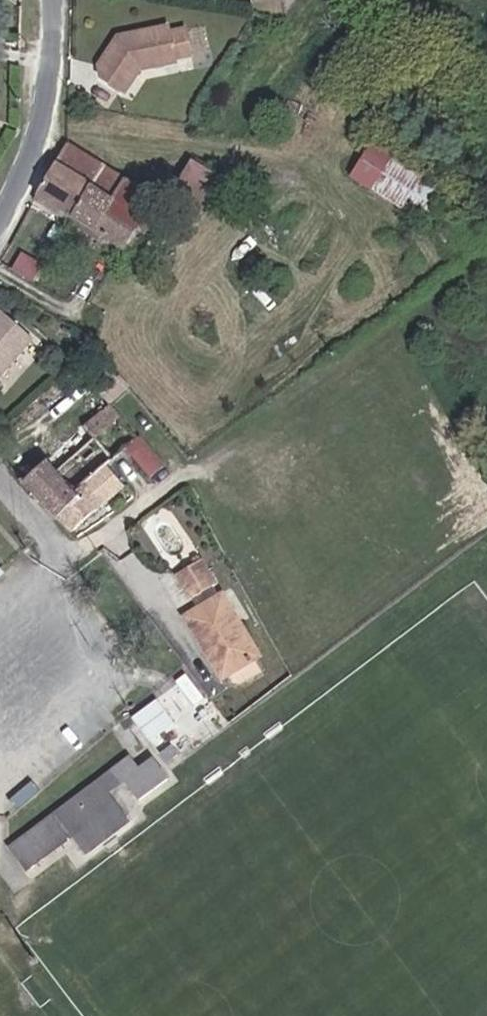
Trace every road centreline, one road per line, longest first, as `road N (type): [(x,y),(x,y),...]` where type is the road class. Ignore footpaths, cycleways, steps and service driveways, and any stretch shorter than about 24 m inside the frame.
road 1 (residential): [(59,0),(67,30),(23,194),(0,223)]

